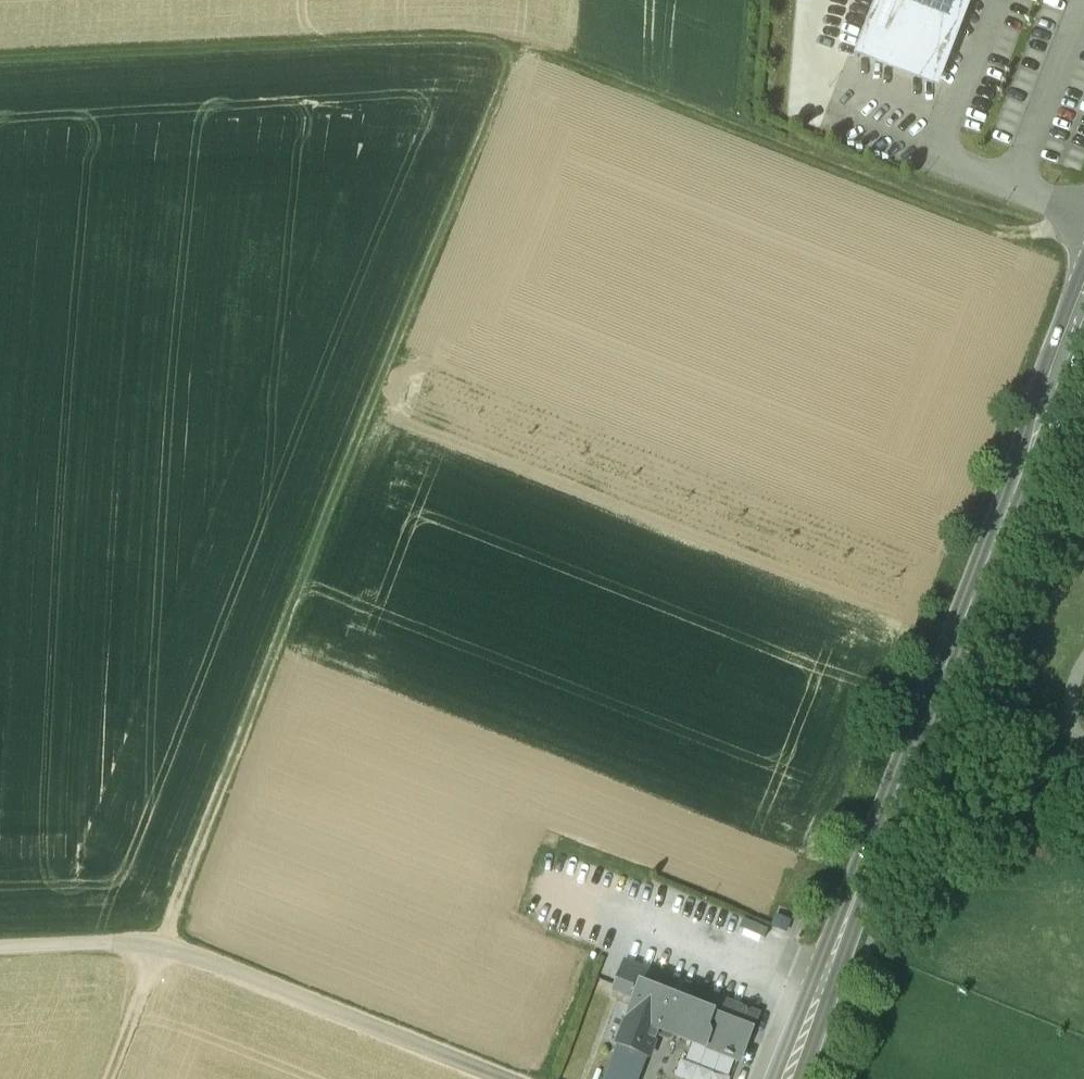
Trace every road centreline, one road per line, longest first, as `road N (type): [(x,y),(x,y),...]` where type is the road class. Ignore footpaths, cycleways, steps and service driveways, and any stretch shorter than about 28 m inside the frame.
road 1 (secondary): [(788,1078),(1083,304)]
road 2 (track): [(0,951),(80,948),(213,961),(498,1078)]
road 3 (track): [(276,654),(107,1078)]

